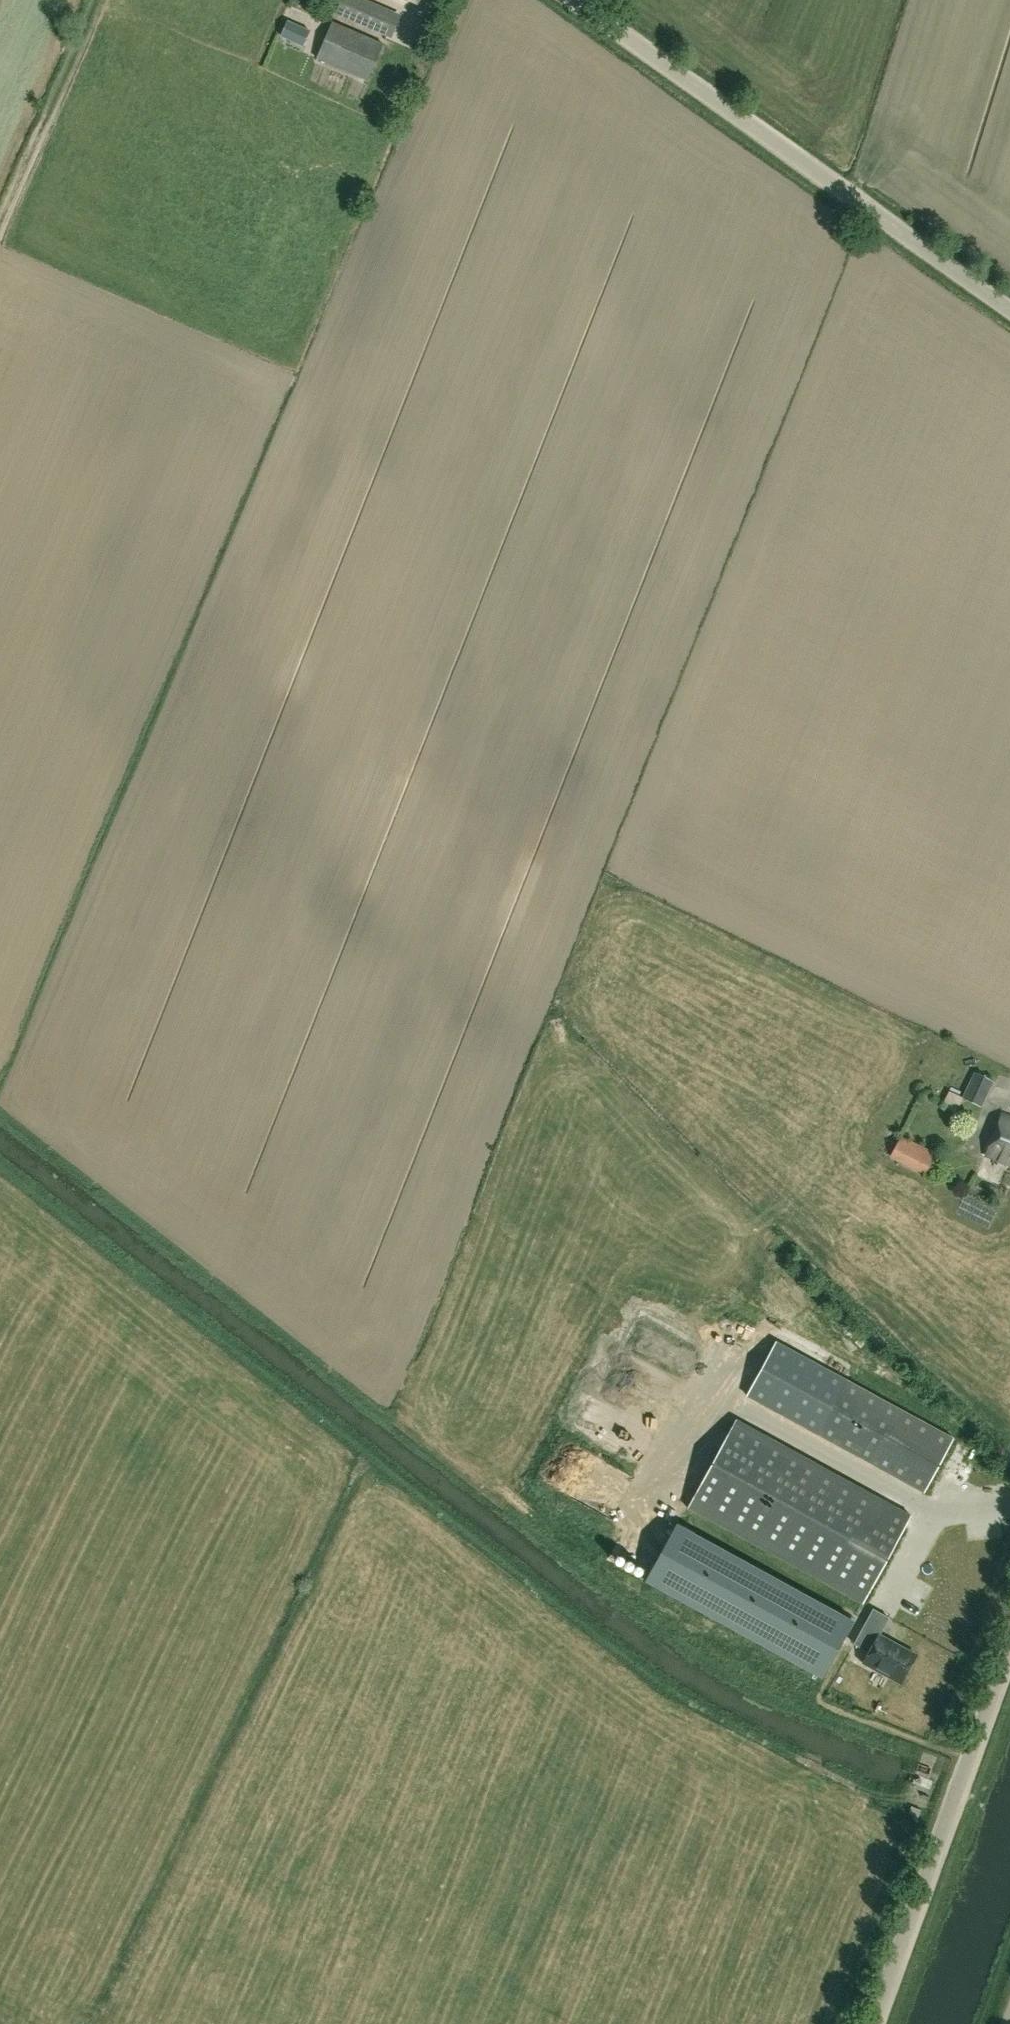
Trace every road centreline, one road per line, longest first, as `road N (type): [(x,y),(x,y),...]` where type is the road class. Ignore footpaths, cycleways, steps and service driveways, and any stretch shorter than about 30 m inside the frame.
road 1 (unclassified): [(1009,311),(581,0)]
road 2 (tertiary): [(875,2023),(1009,1665)]

